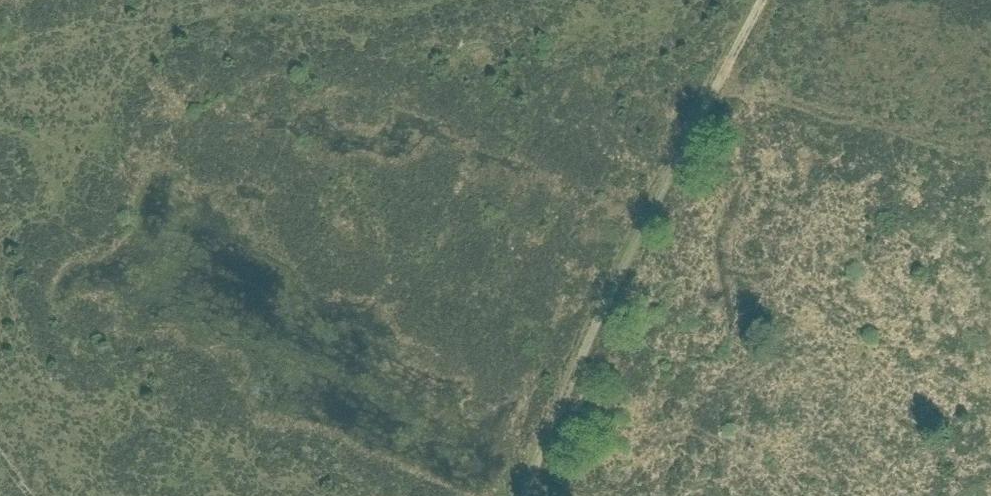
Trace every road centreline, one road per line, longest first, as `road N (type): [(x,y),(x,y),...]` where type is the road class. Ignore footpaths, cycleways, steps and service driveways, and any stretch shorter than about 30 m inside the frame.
road 1 (track): [(521,495),(623,265),(765,0)]

